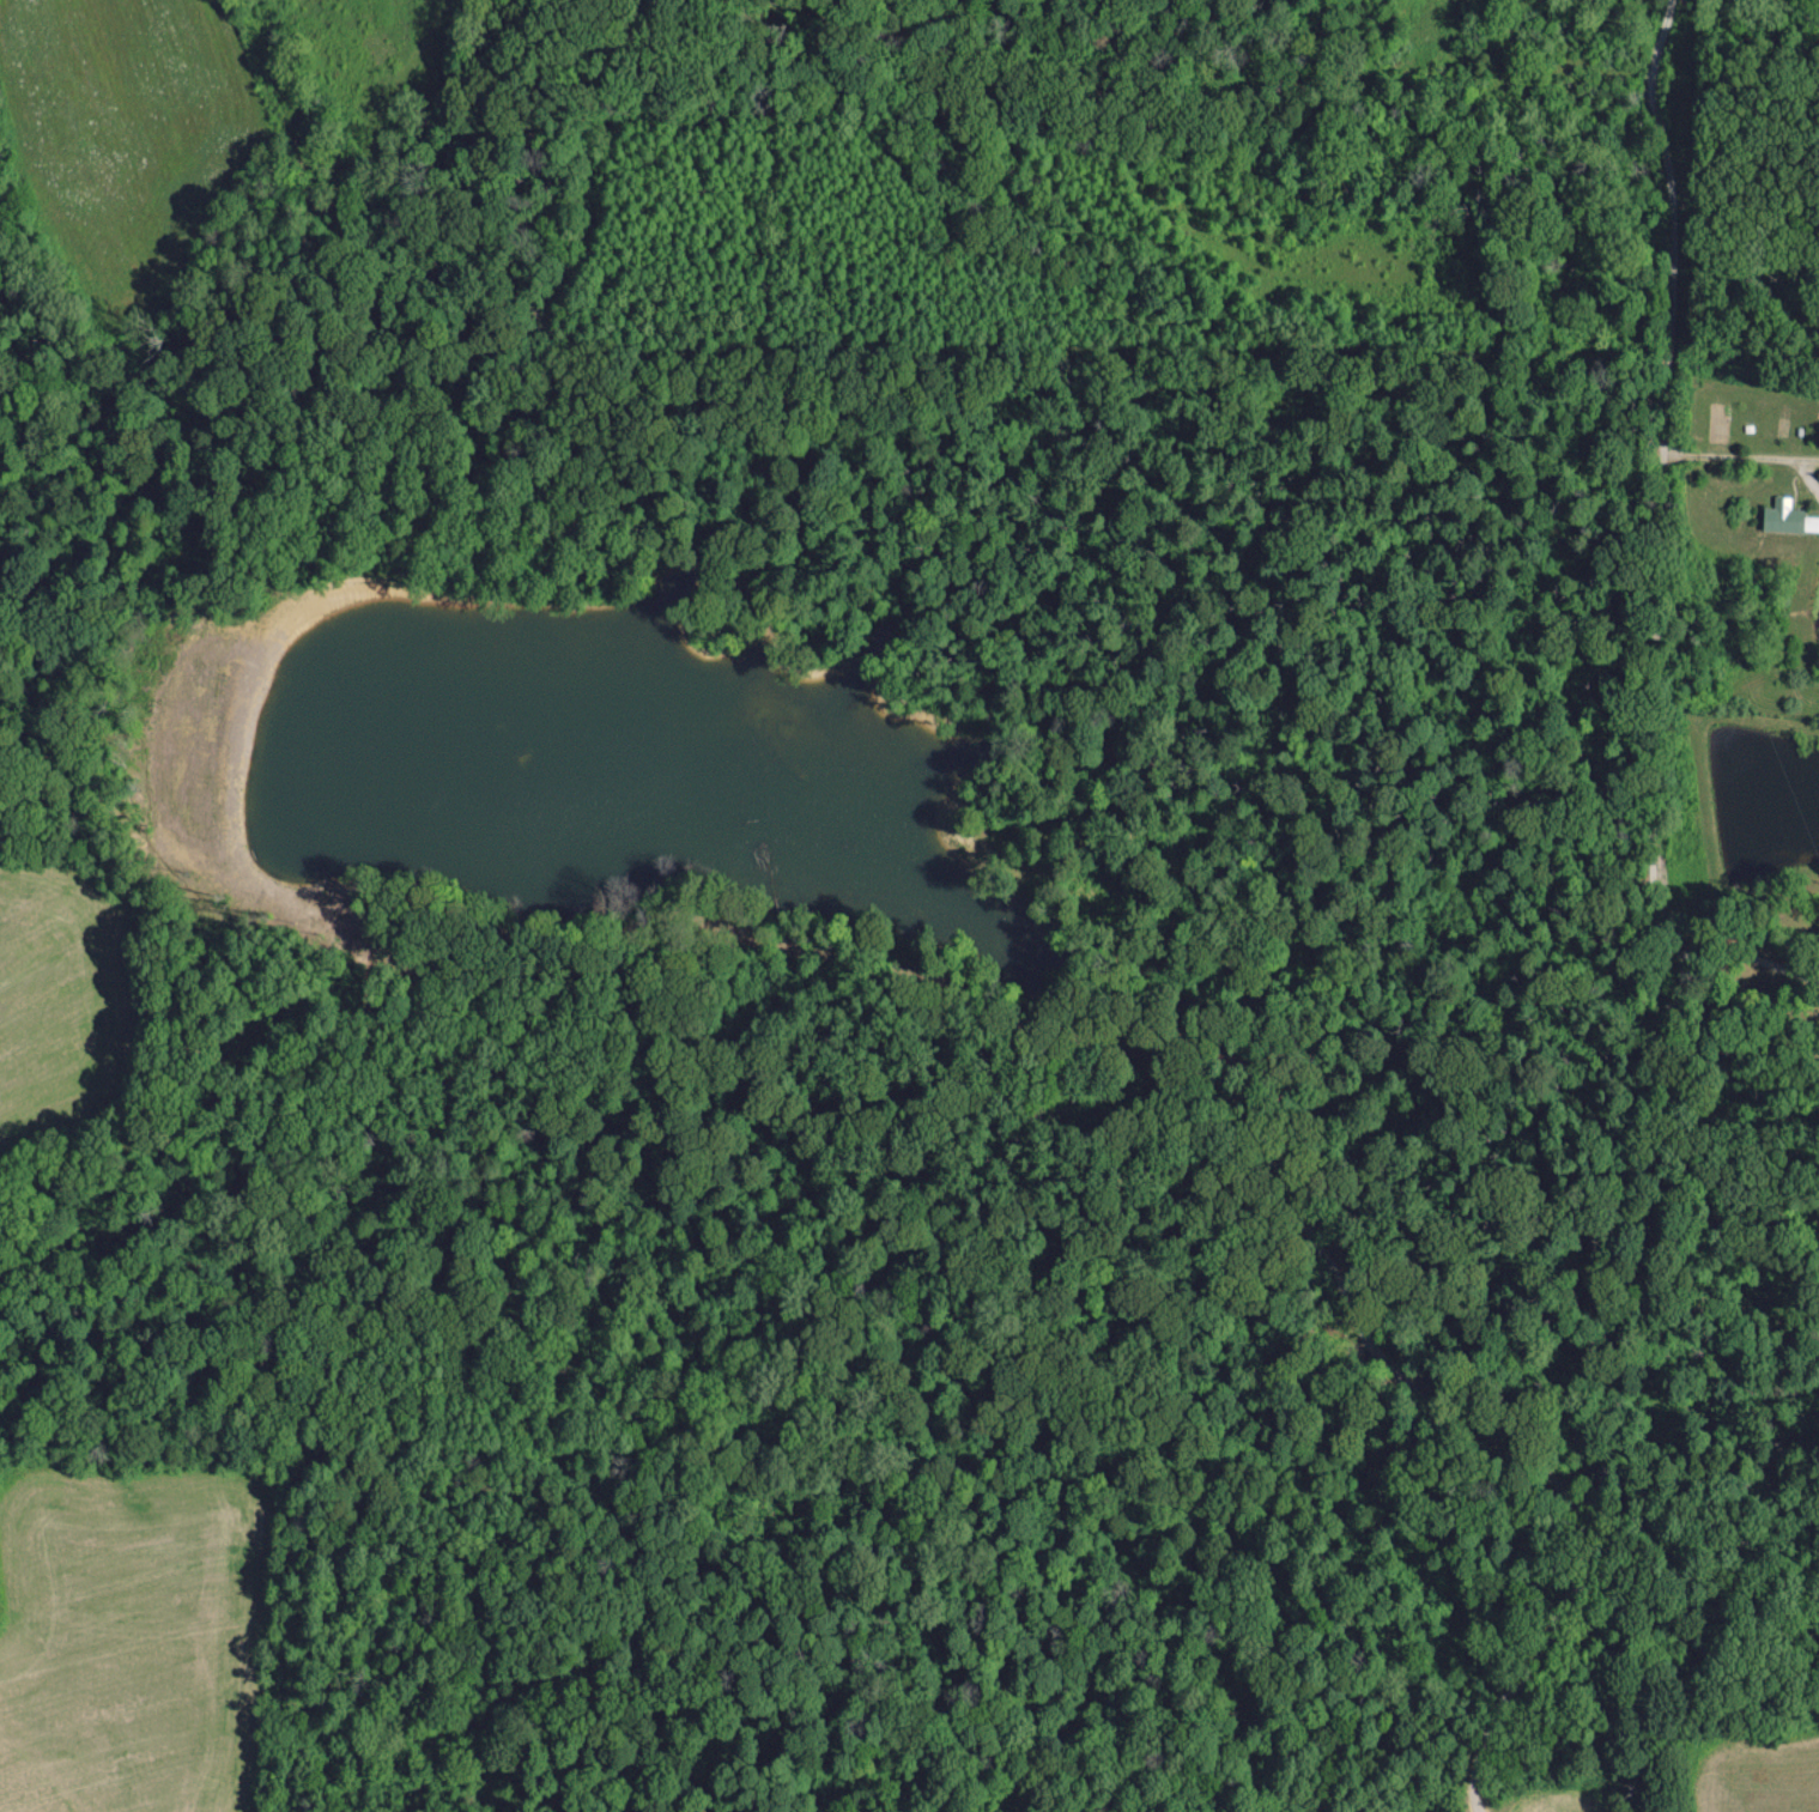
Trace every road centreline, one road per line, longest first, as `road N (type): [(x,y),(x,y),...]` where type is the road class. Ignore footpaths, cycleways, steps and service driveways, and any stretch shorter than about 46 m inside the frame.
road 1 (residential): [(1659,522),(1667,244),(1651,97),(1668,0)]

